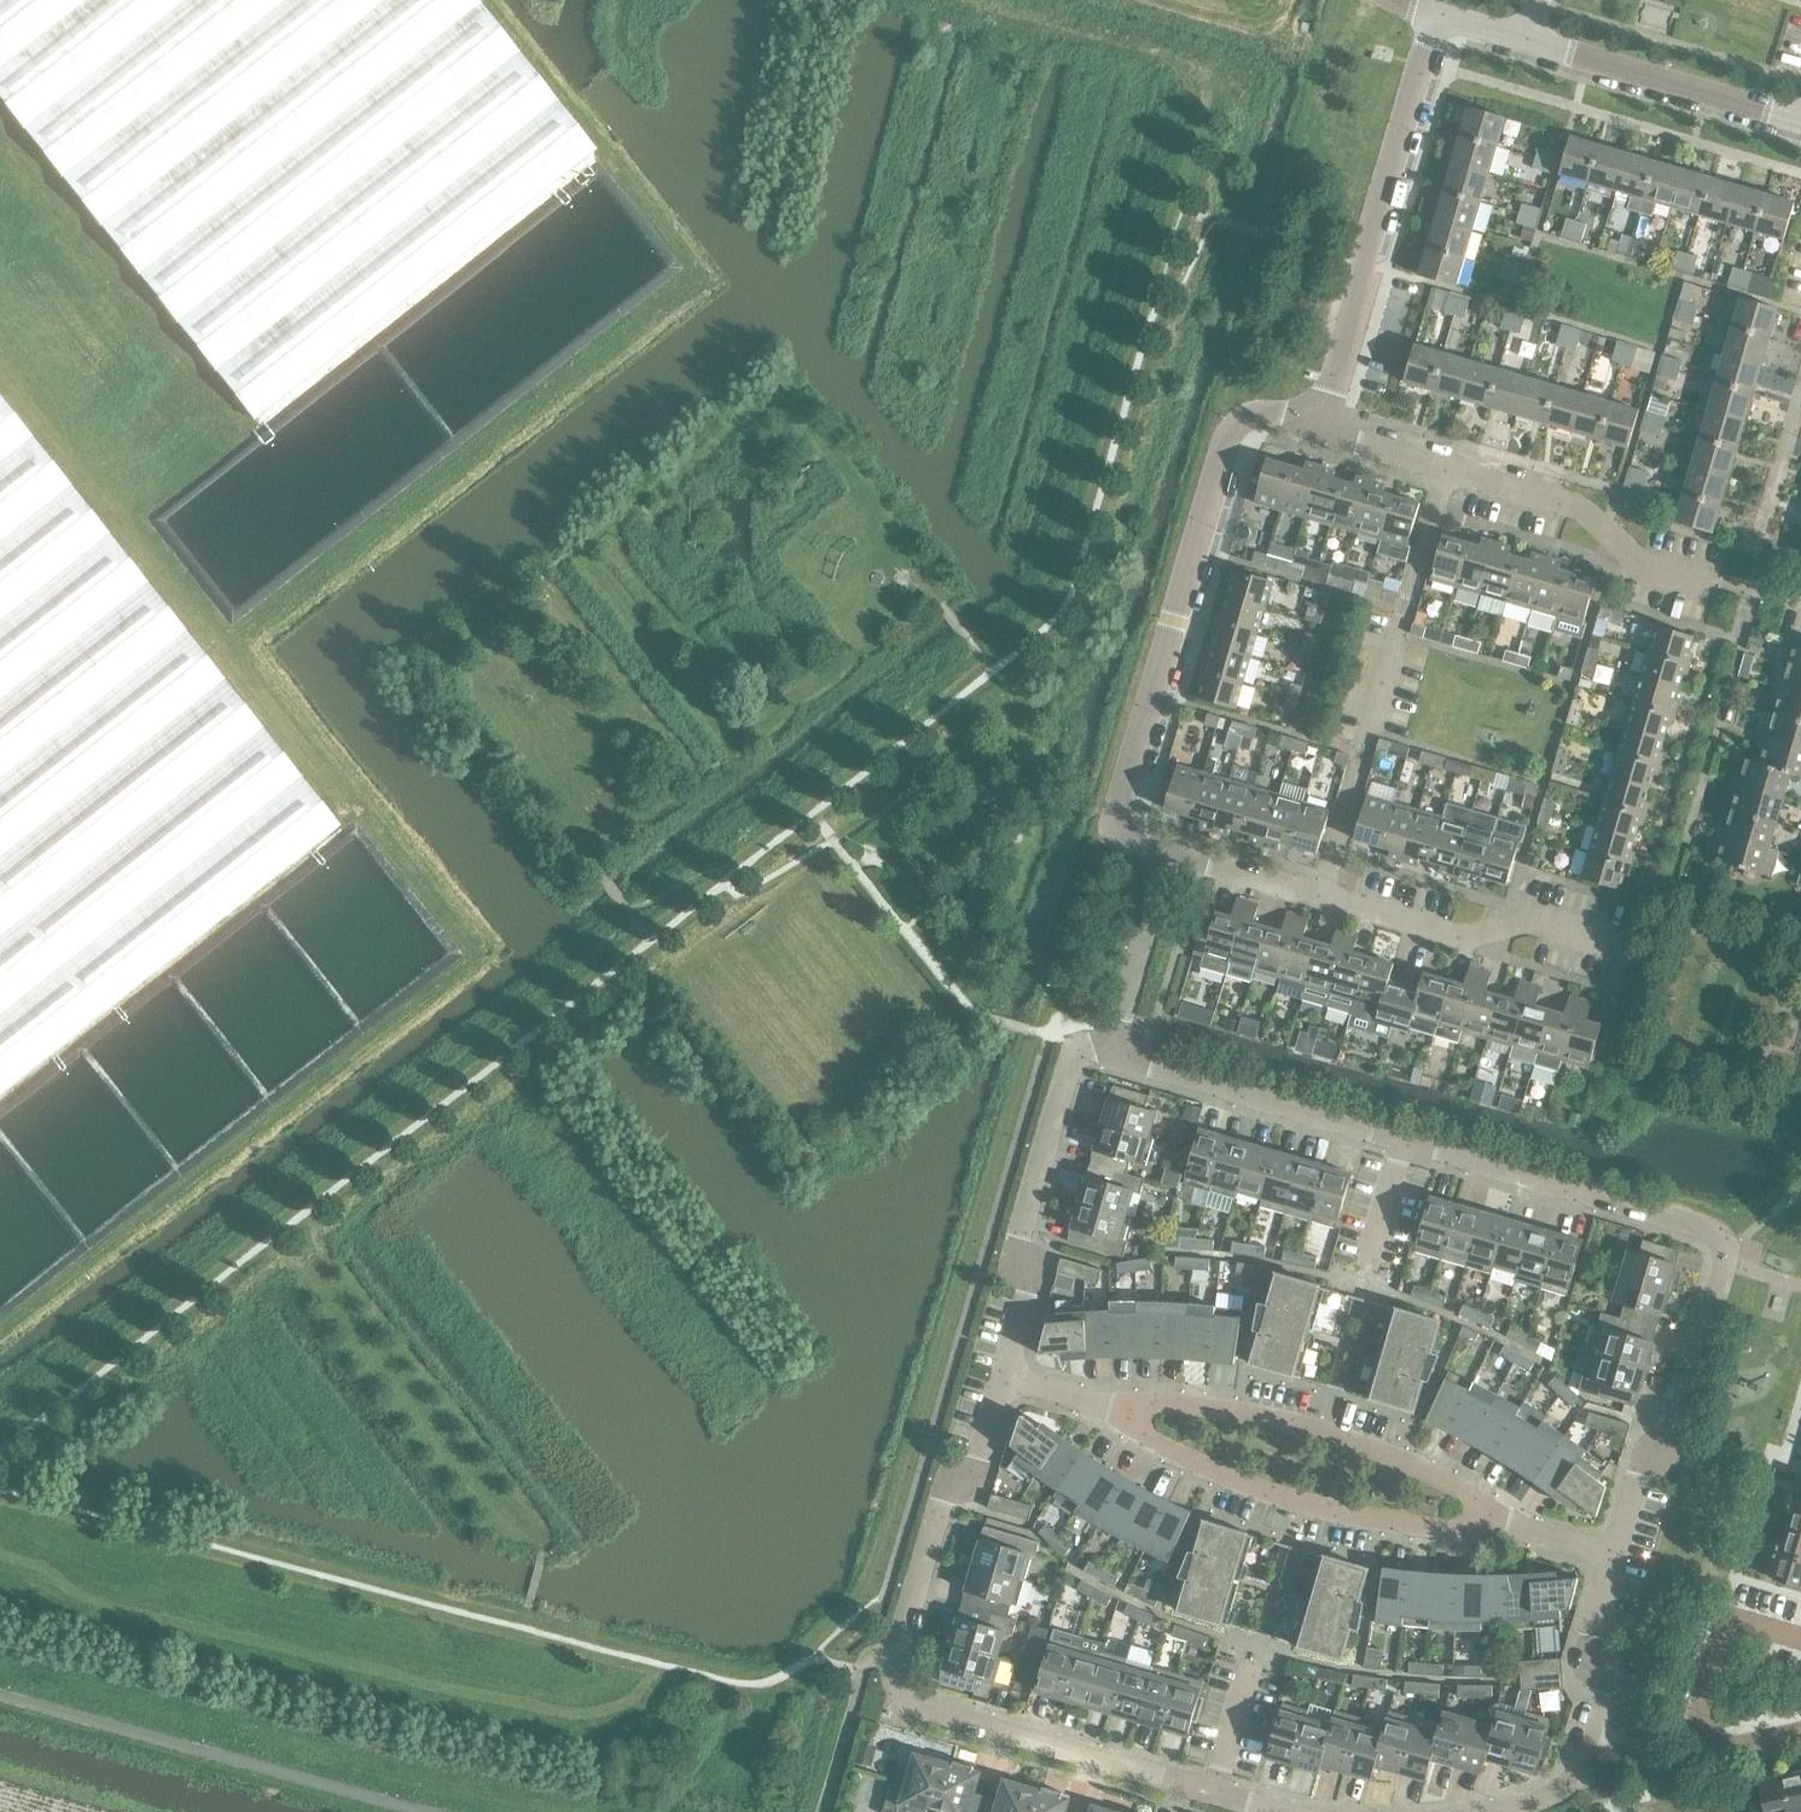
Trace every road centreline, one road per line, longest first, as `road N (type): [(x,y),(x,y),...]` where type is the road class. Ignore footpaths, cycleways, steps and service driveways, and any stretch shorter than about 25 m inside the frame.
road 1 (residential): [(1614,1558),(1638,1479),(1666,1451),(1722,1260),(1712,1230),(1114,1054)]
road 2 (residential): [(1007,1377),(981,1465),(945,1505),(899,1682),(920,1708),(1287,1811)]
road 3 (residential): [(1169,852),(1130,841),(1118,824),(1121,802),(1227,441),(1259,417),(1323,419)]
road 4 (residential): [(1323,898),(1445,469)]
road 5 (residential): [(1323,419),(1440,26)]
road 6 (residential): [(1507,1527),(1453,1532),(1306,1504),(1149,1440),(1129,1412)]
road 7 (residential): [(1507,1527),(1458,1489),(1322,1430),(1161,1402),(1129,1412)]
road 8 (residential): [(1114,1054),(1074,1075),(1019,1263),(1029,1299),(1007,1377)]
road 9 (residential): [(1496,1811),(1564,1794),(1581,1768),(1605,1696),(1594,1634),(1614,1558)]
road 10 (residential): [(1722,586),(1630,560),(1580,514),(1445,469)]
road 11 (residential): [(1614,941),(1521,916),(1466,938),(1323,898)]
road 12 (residential): [(1800,122),(1529,46)]
road 13 (residential): [(1800,1734),(1742,1747),(1702,1724),(1730,1621)]
road 14 (residential): [(1114,1054),(1169,852)]
road 15 (residential): [(1323,898),(1169,852)]
road 16 (residential): [(1445,469),(1325,435),(1323,419)]
road 17 (residential): [(1129,1412),(1007,1377)]

